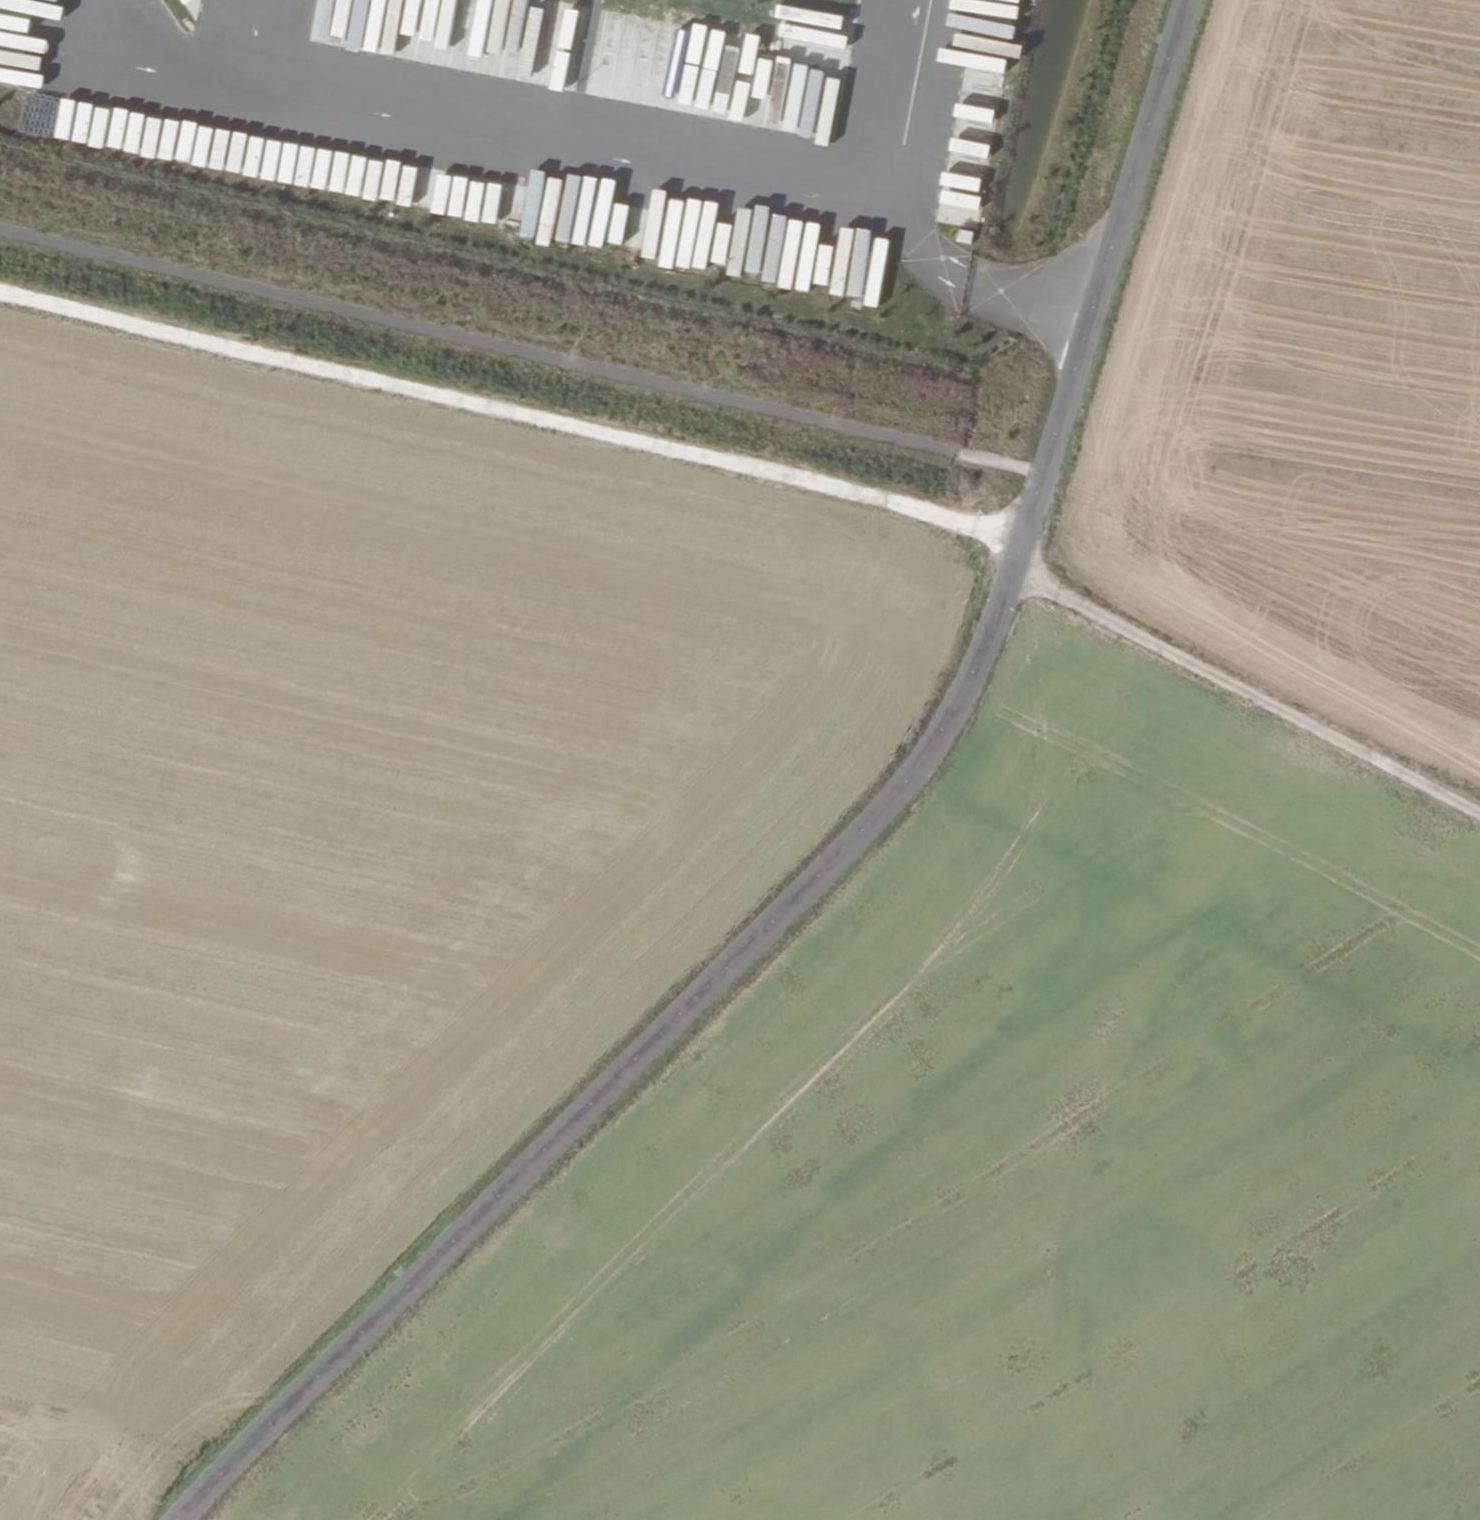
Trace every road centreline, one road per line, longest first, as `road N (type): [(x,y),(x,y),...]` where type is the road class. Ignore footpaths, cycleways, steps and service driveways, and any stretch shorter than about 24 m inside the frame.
road 1 (tertiary): [(182,1519),(213,1480),(837,857),(947,723),(1045,474),(1186,0)]
road 2 (track): [(0,299),(1023,538)]
road 3 (track): [(1479,816),(1013,565)]

